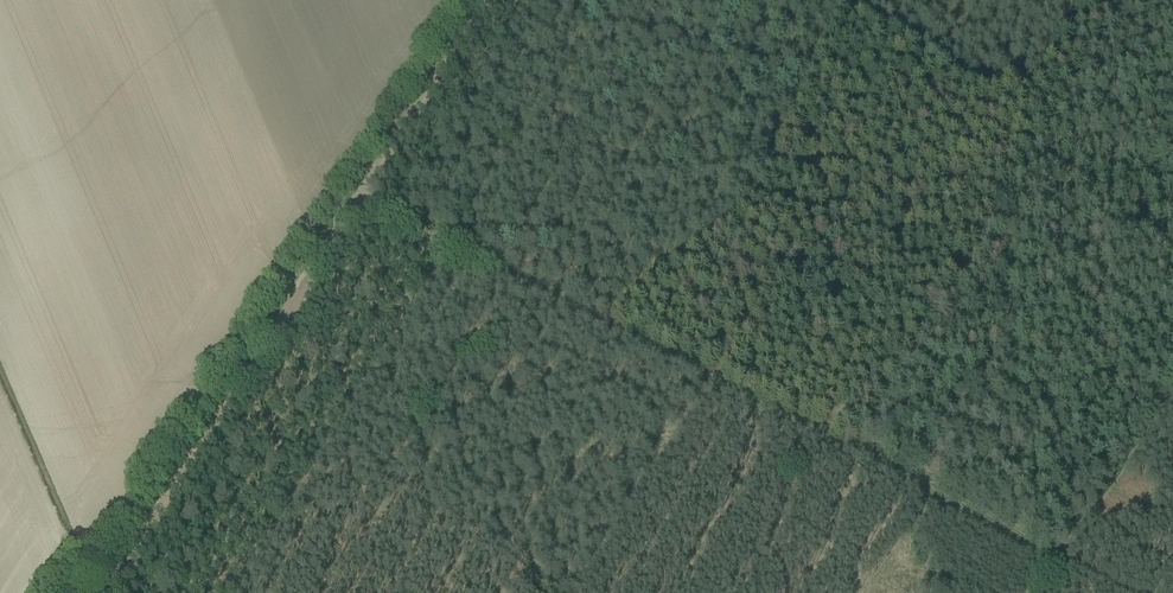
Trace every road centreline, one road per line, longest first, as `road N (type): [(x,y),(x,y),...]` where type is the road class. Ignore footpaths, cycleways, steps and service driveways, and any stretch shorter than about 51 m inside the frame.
road 1 (track): [(1141,592),(581,323)]
road 2 (track): [(359,198),(102,592)]
road 3 (track): [(844,0),(732,215),(581,323)]
road 4 (track): [(581,323),(359,198)]
road 5 (track): [(489,0),(359,198)]
road 6 (track): [(1065,556),(1172,394)]

